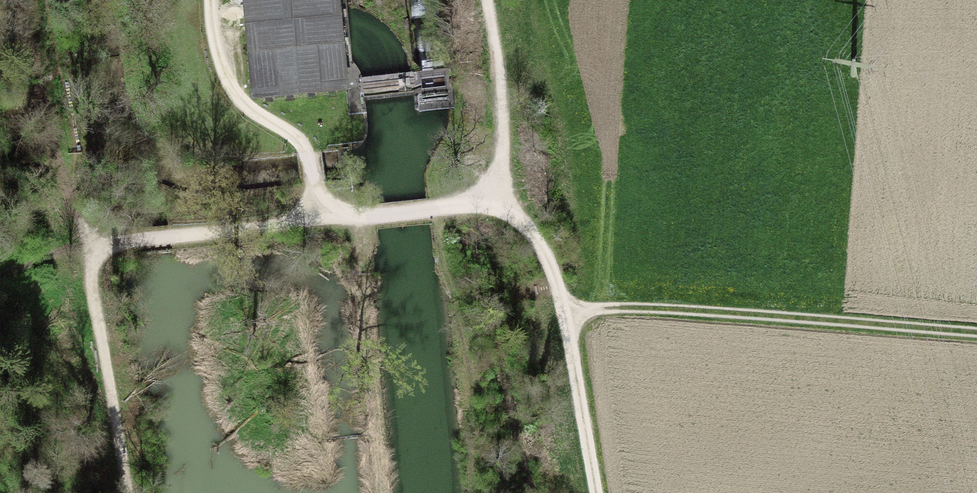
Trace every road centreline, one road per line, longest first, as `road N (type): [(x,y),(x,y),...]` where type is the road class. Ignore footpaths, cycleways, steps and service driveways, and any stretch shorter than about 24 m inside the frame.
road 1 (track): [(564,295),(600,310),(976,337)]
road 2 (track): [(90,237),(132,492)]
road 3 (track): [(321,216),(190,234),(90,237)]
road 4 (track): [(602,492),(564,295)]
road 5 (track): [(307,151),(228,82),(210,0)]
road 6 (track): [(502,196),(436,209),(321,216)]
road 7 (track): [(500,74),(502,196)]

